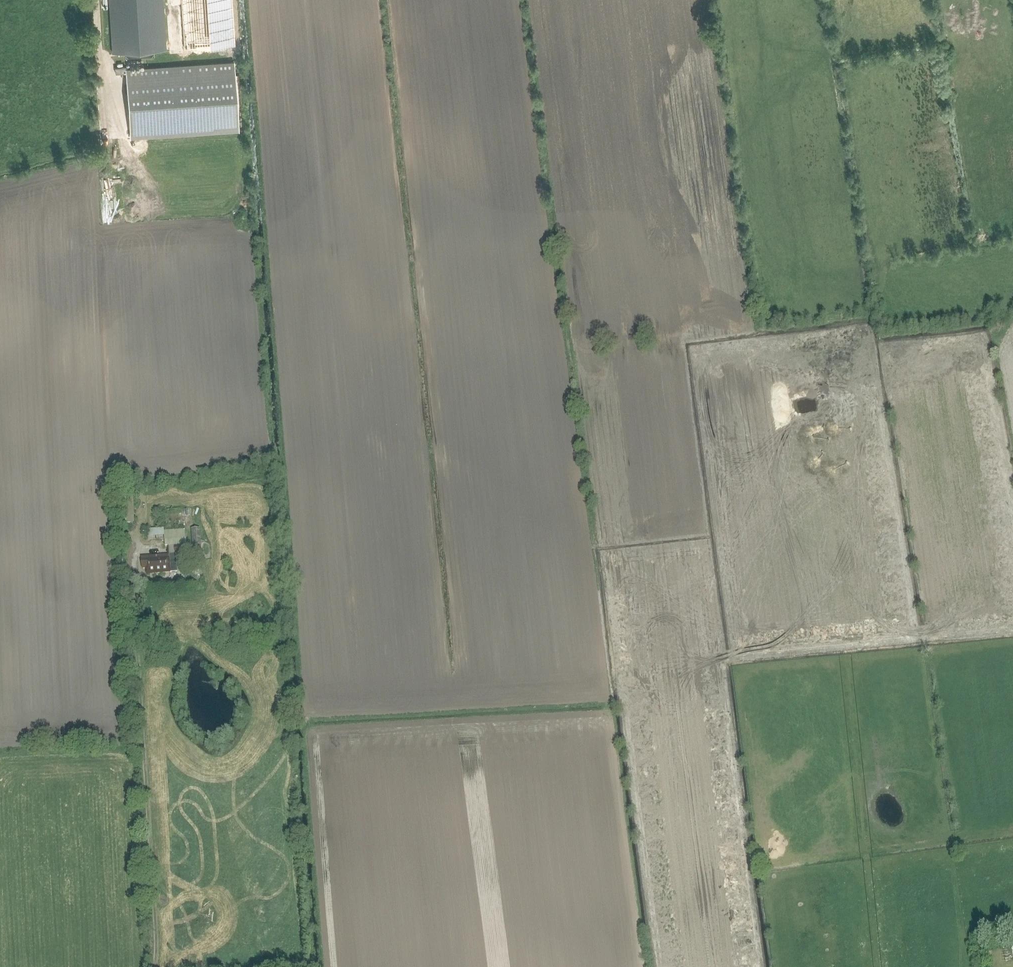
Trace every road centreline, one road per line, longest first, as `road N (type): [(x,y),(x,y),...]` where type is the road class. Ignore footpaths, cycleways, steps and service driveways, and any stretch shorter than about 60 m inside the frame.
road 1 (track): [(133,555),(150,966)]

